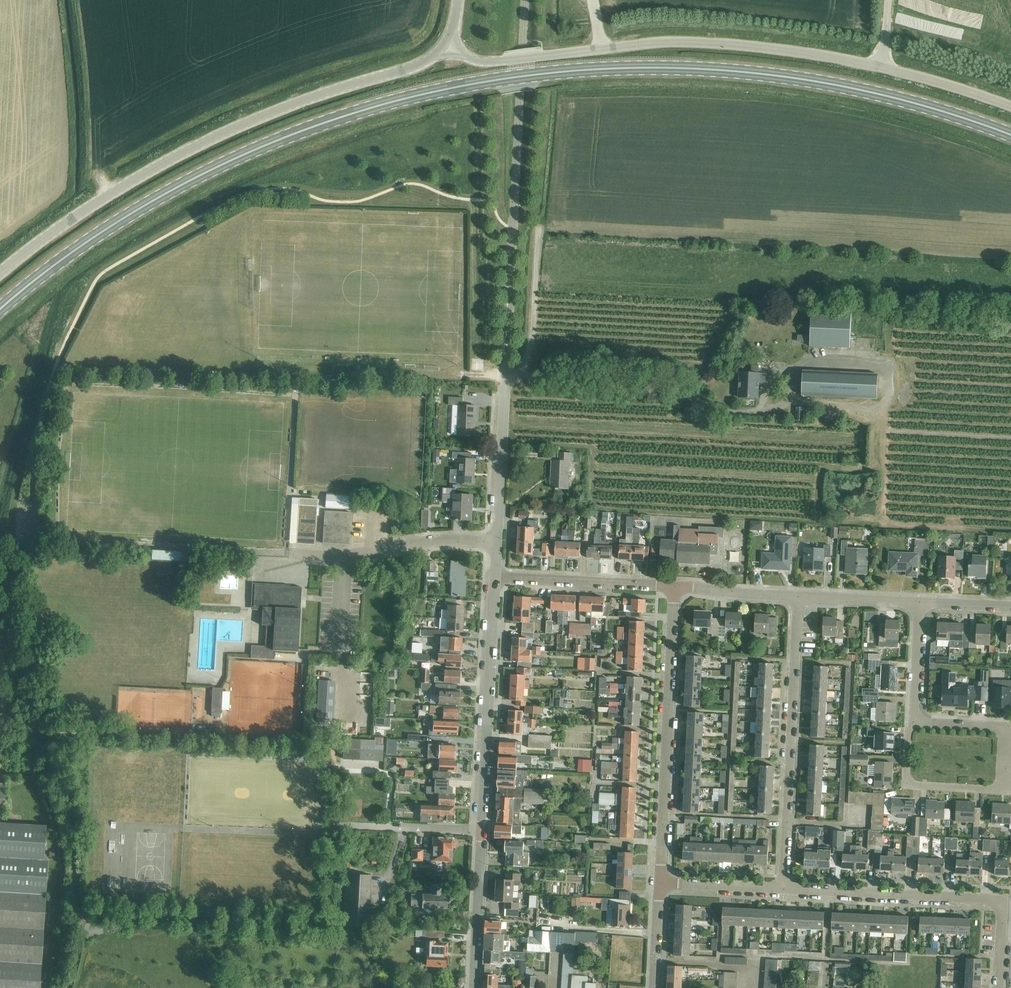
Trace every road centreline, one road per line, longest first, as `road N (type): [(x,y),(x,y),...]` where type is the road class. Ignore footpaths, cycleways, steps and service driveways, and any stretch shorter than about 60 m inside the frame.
road 1 (primary): [(1010,135),(894,98),(784,76),(616,68),(510,77),(391,102),(237,158),(116,222),(0,310)]
road 2 (tertiary): [(1010,106),(880,65),(769,49),(651,42),(499,62),(463,56),(446,43)]
road 3 (tertiary): [(0,273),(79,214),(189,150),(329,92),(412,69),(446,43)]
road 4 (residential): [(674,589),(660,882)]
road 5 (residential): [(786,888),(800,595)]
road 6 (residential): [(481,832),(495,578)]
road 7 (residential): [(914,722),(907,782),(919,787),(1005,790),(1007,729)]
road 8 (residential): [(786,888),(998,903)]
road 9 (residential): [(497,541),(289,553)]
road 10 (residential): [(497,541),(506,354)]
road 11 (residential): [(495,578),(674,589)]
road 12 (residential): [(473,987),(481,832)]
road 13 (track): [(520,374),(533,333),(538,228)]
road 14 (residential): [(481,832),(333,827)]
road 15 (residential): [(674,589),(800,595)]
road 16 (residential): [(660,882),(786,888)]
road 17 (residential): [(914,722),(921,599)]
road 18 (residential): [(800,595),(921,599)]

